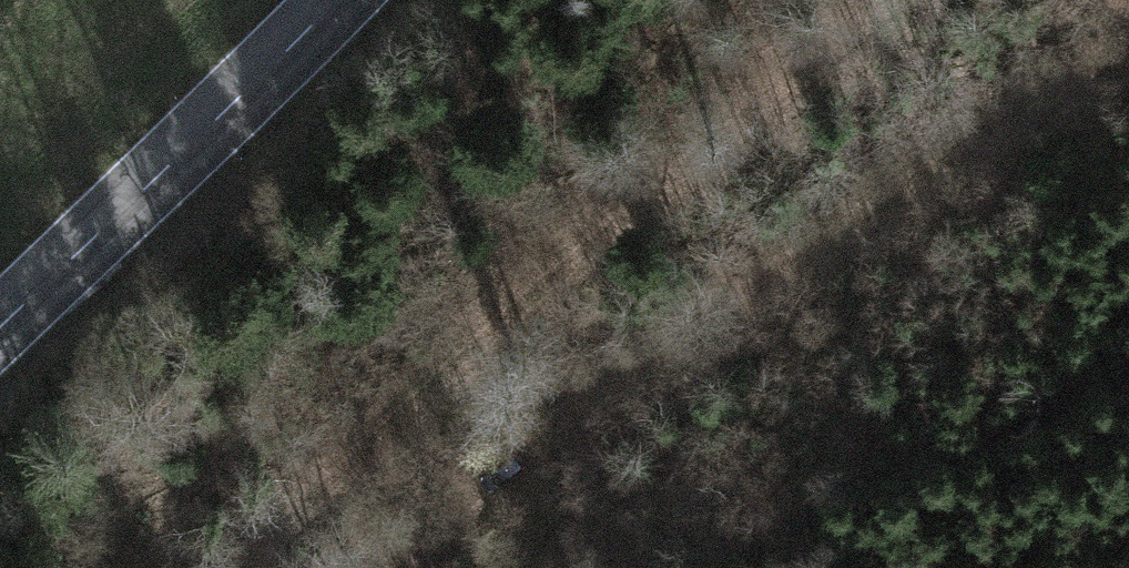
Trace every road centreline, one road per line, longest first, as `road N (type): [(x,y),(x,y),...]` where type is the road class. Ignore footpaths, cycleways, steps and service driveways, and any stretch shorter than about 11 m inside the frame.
road 1 (track): [(371,567),(1128,51)]
road 2 (track): [(242,567),(870,0)]
road 3 (primary): [(333,0),(260,79),(0,321)]

